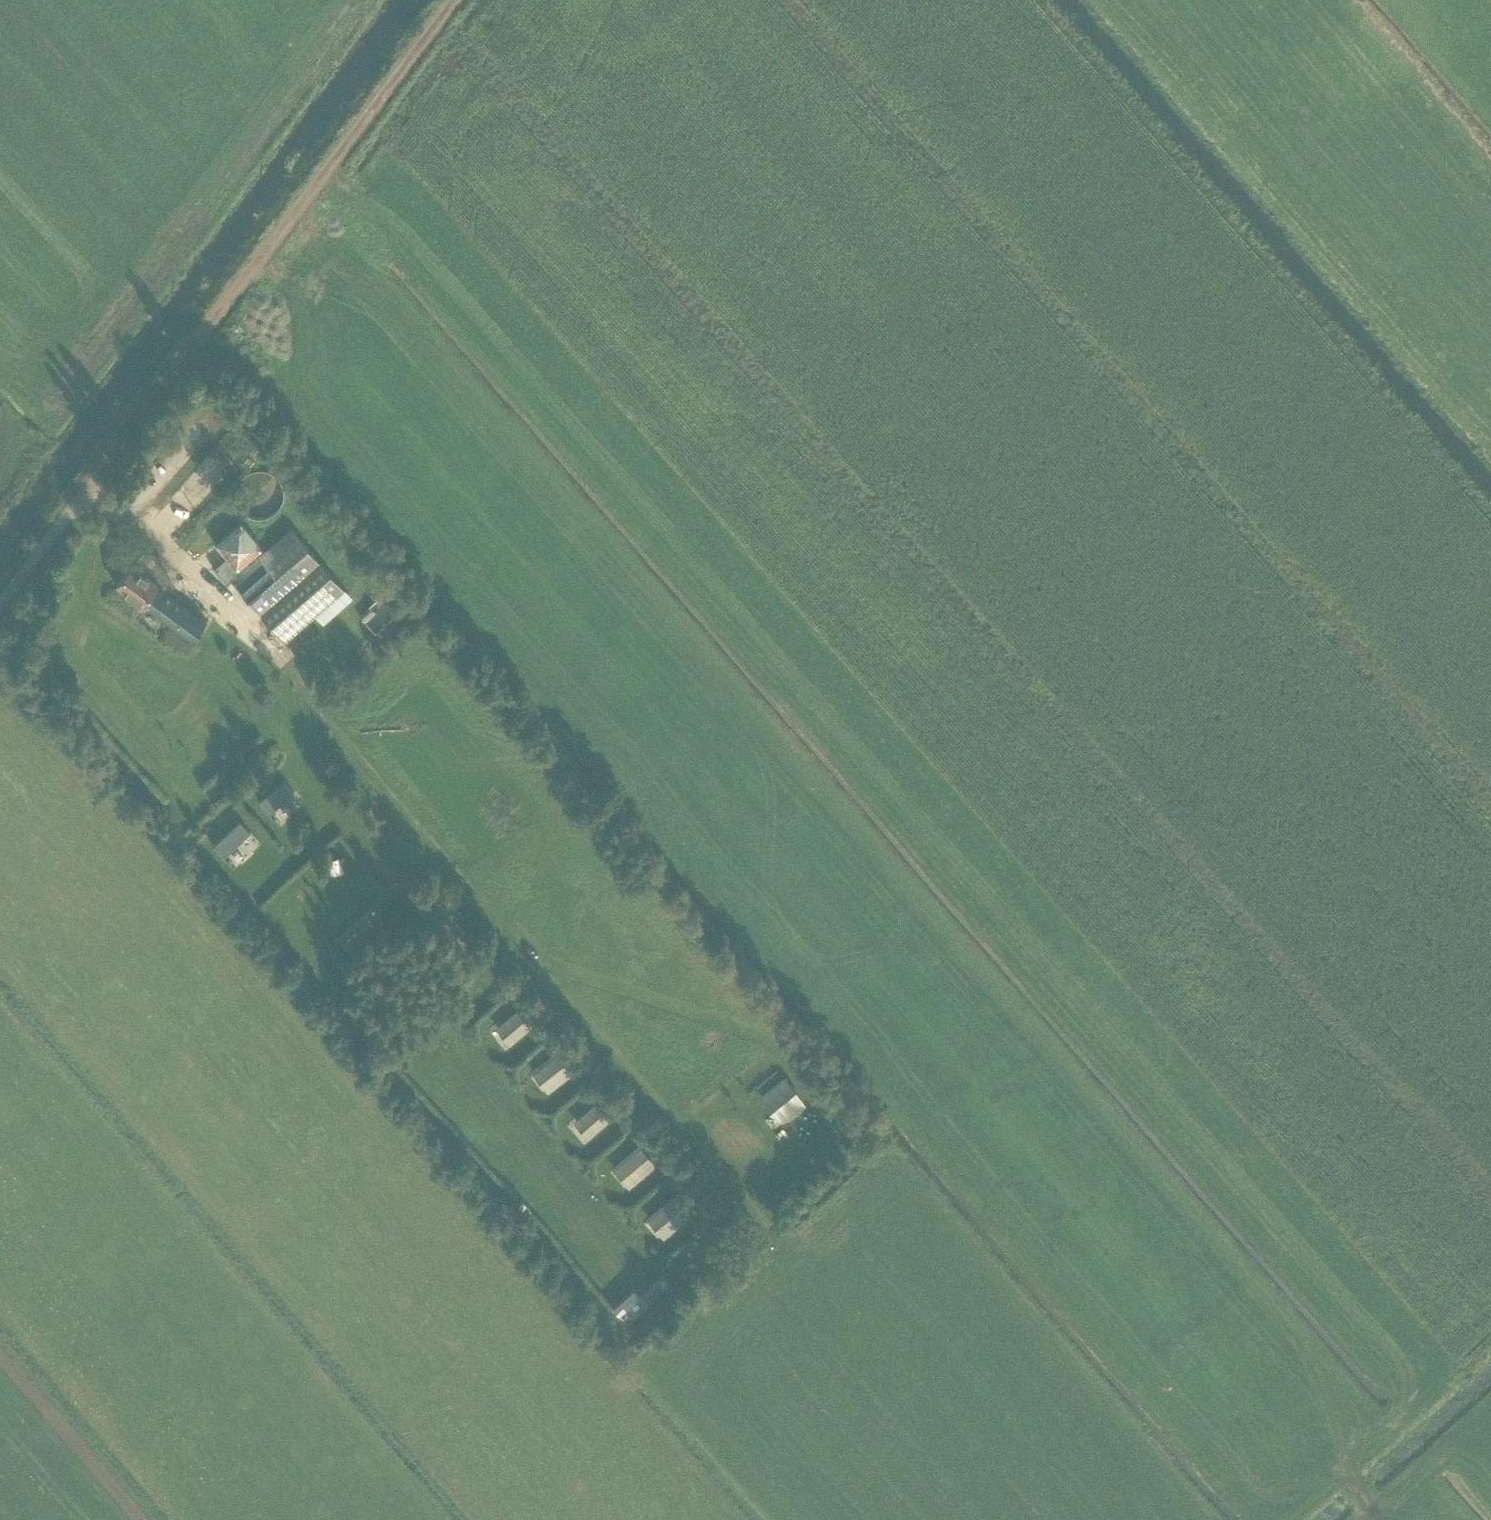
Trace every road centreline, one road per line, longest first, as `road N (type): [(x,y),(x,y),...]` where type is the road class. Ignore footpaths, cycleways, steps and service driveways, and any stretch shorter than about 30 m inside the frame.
road 1 (unclassified): [(452,0),(0,609)]
road 2 (track): [(752,1210),(278,657)]

